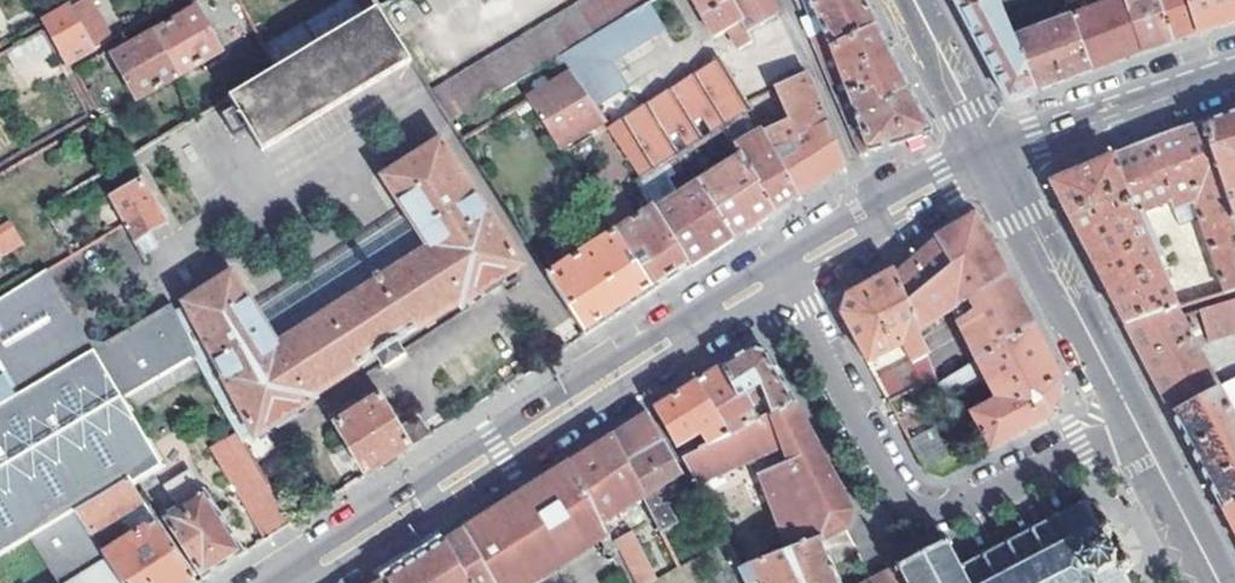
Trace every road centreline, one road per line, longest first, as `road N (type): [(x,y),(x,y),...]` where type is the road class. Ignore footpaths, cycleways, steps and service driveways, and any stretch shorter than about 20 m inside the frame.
road 1 (secondary): [(292,582),(779,275)]
road 2 (residential): [(779,275),(892,488),(920,509),(958,506),(1080,443),(1144,440)]
road 3 (secondary): [(991,158),(1144,440)]
road 4 (secondary): [(1234,74),(991,158)]
road 5 (secondary): [(779,275),(991,158)]
road 6 (secondary): [(912,0),(991,158)]
road 7 (secondary): [(1144,440),(1218,582)]

